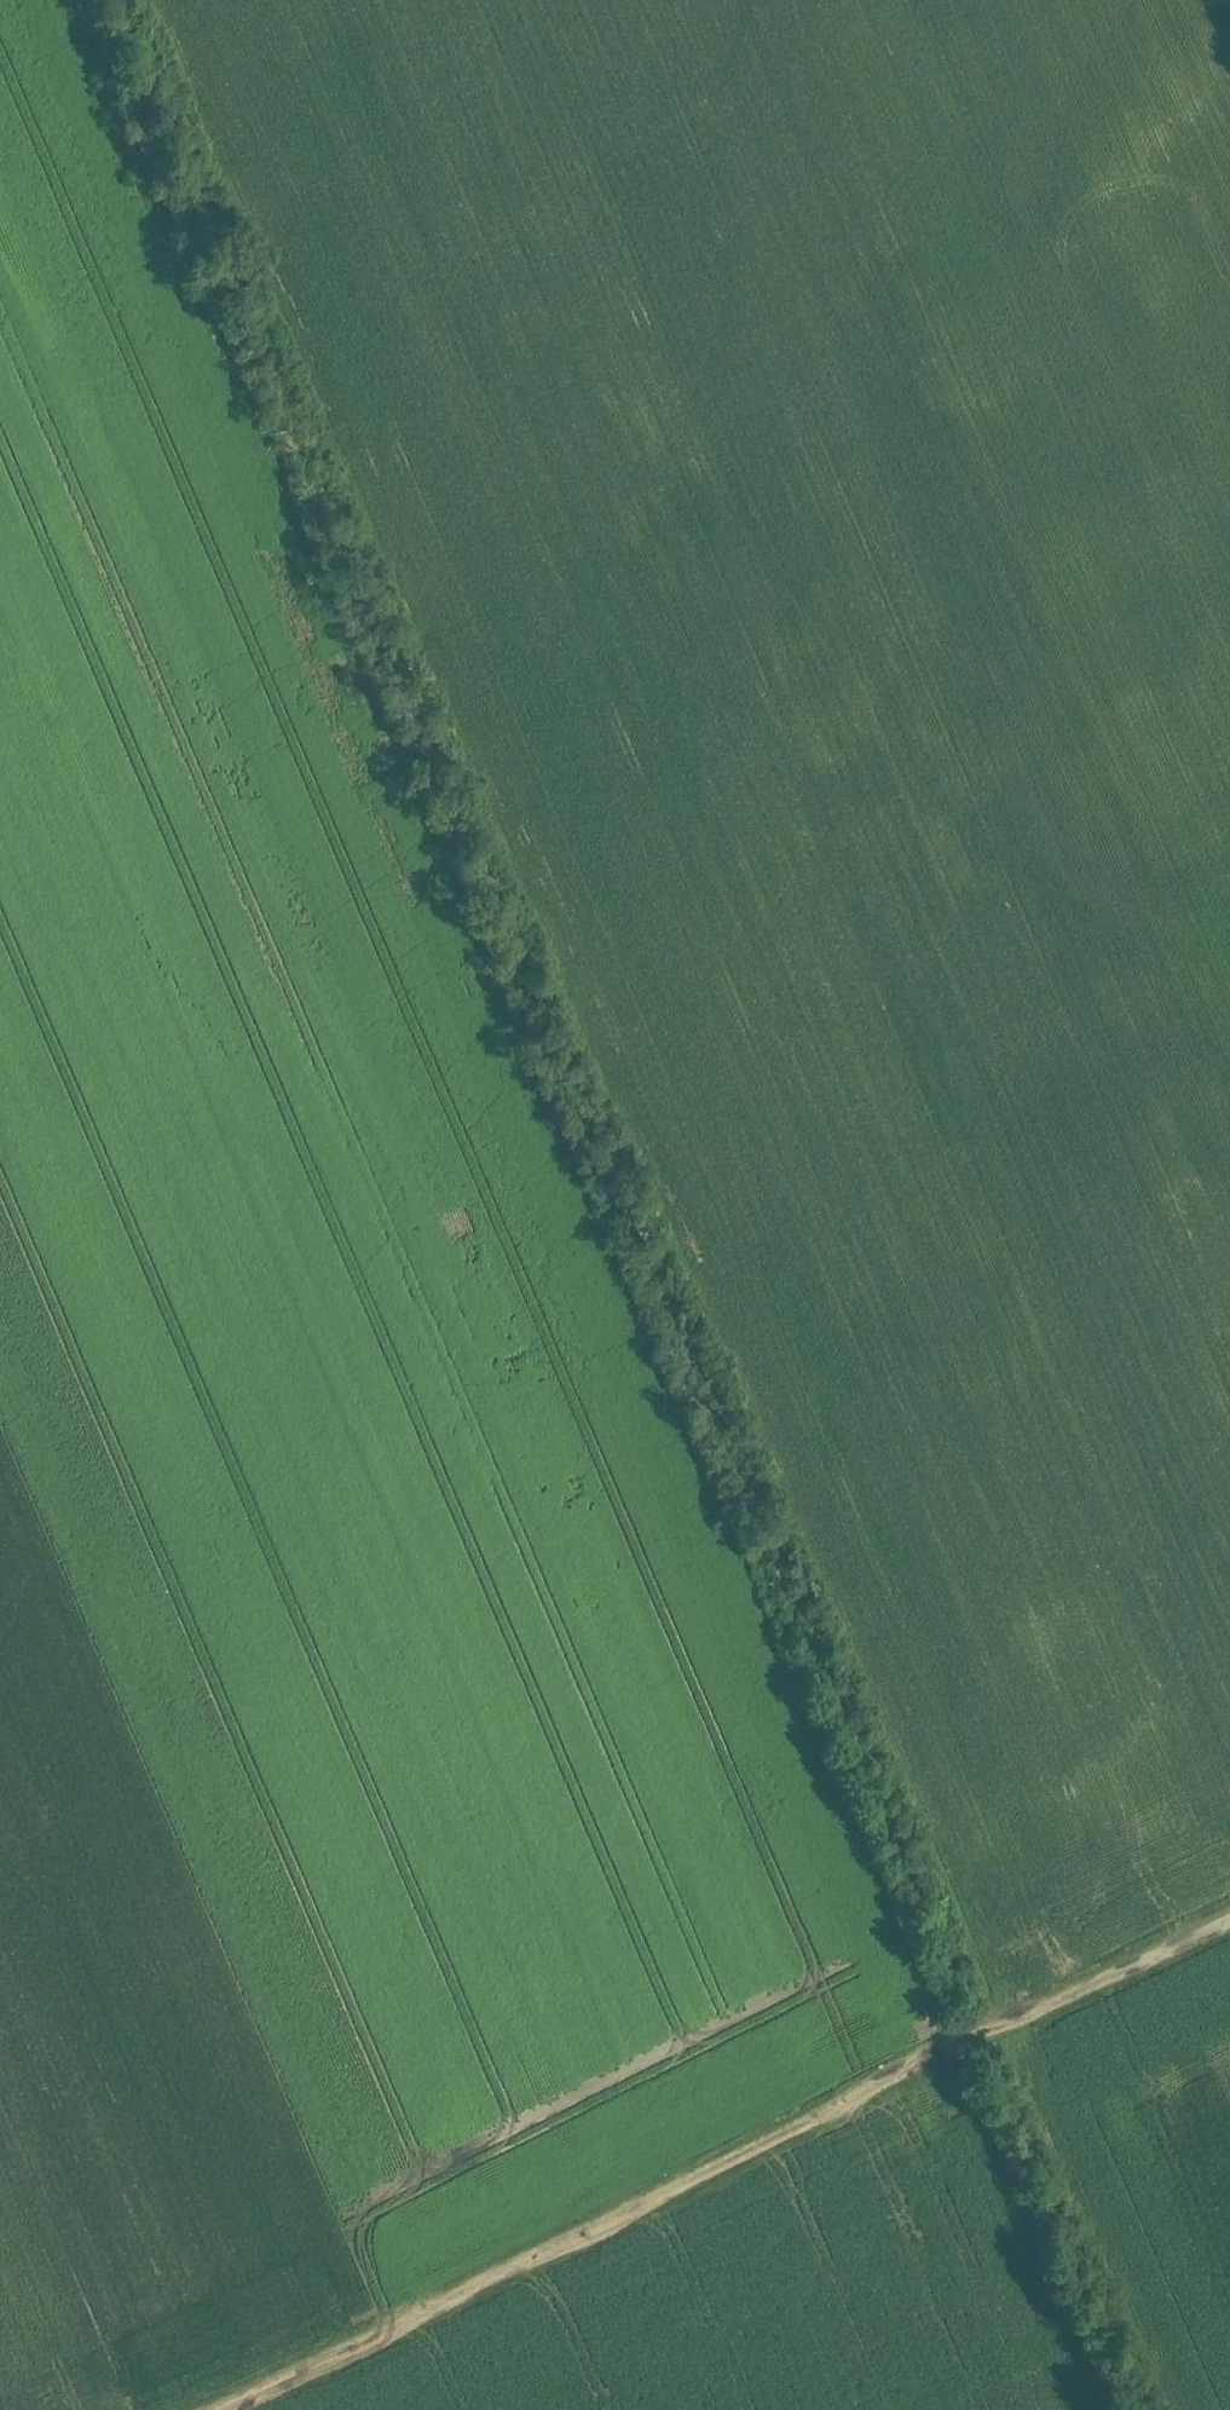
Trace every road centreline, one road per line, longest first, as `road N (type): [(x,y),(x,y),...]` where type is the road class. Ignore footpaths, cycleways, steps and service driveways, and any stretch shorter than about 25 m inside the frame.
road 1 (track): [(239,2409),(1229,1924)]

